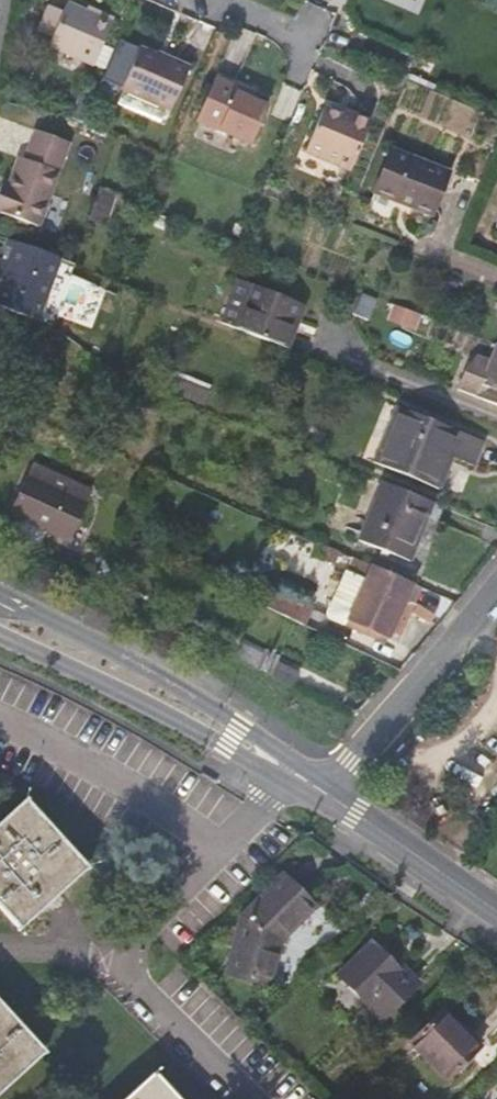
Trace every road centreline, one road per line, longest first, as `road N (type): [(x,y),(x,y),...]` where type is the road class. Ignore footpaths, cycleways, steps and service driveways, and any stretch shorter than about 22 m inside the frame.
road 1 (secondary): [(321,793),(0,613)]
road 2 (residential): [(496,590),(321,793)]
road 3 (secondary): [(496,911),(321,793)]

